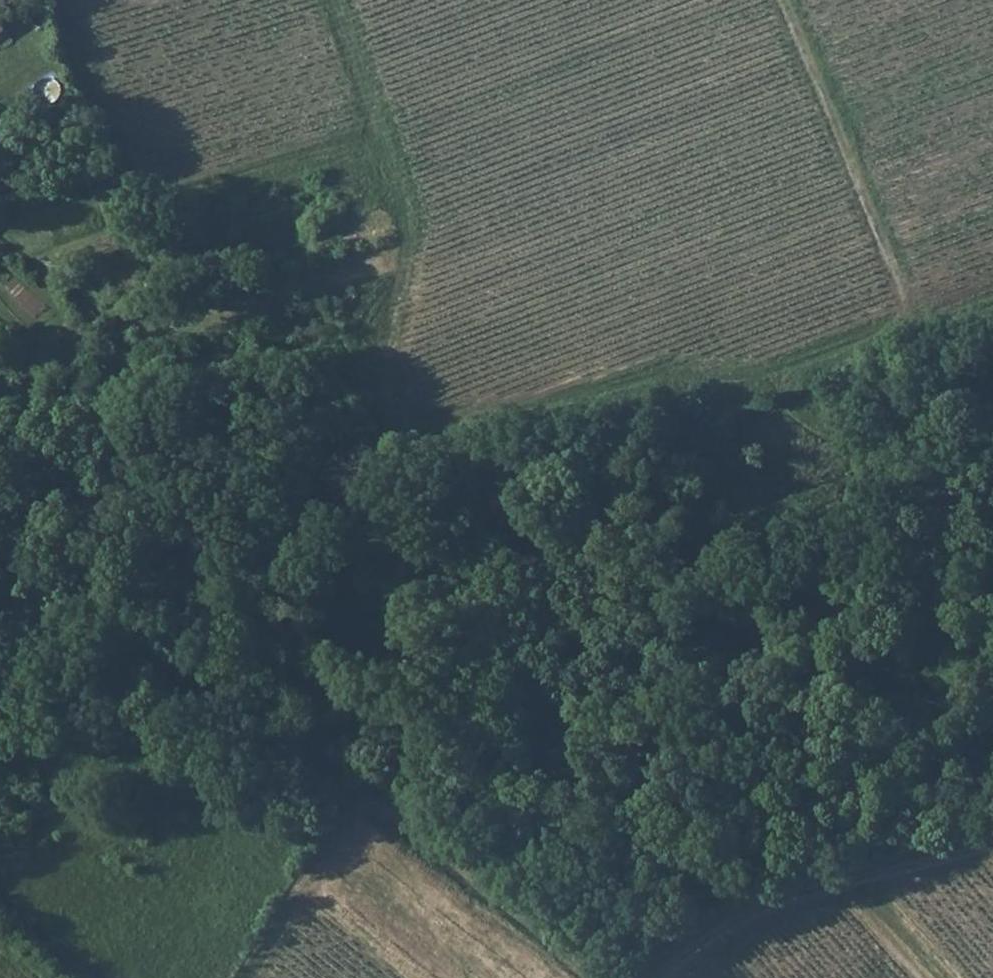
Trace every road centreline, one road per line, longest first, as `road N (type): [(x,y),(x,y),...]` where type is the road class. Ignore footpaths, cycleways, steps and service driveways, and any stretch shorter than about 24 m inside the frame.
road 1 (track): [(664,977),(761,907),(992,839)]
road 2 (track): [(921,321),(784,0)]

